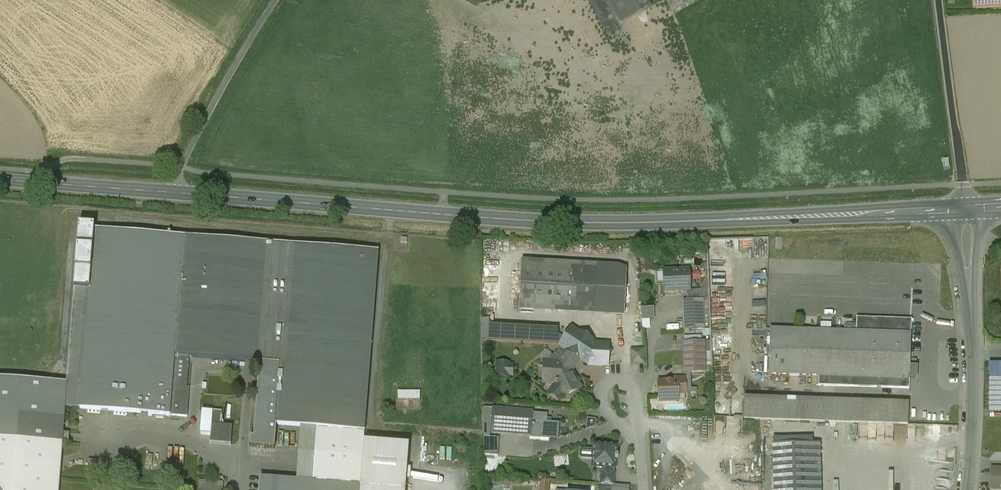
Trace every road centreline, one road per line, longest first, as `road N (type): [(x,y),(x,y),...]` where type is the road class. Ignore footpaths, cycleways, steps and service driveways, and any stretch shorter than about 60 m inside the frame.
road 1 (secondary): [(176,193),(572,223),(967,210)]
road 2 (unclassified): [(967,210),(975,406),(970,489)]
road 3 (unclassified): [(176,193),(180,167),(277,0)]
road 4 (unclassified): [(938,0),(967,210)]
road 5 (secondary): [(0,180),(176,193)]

